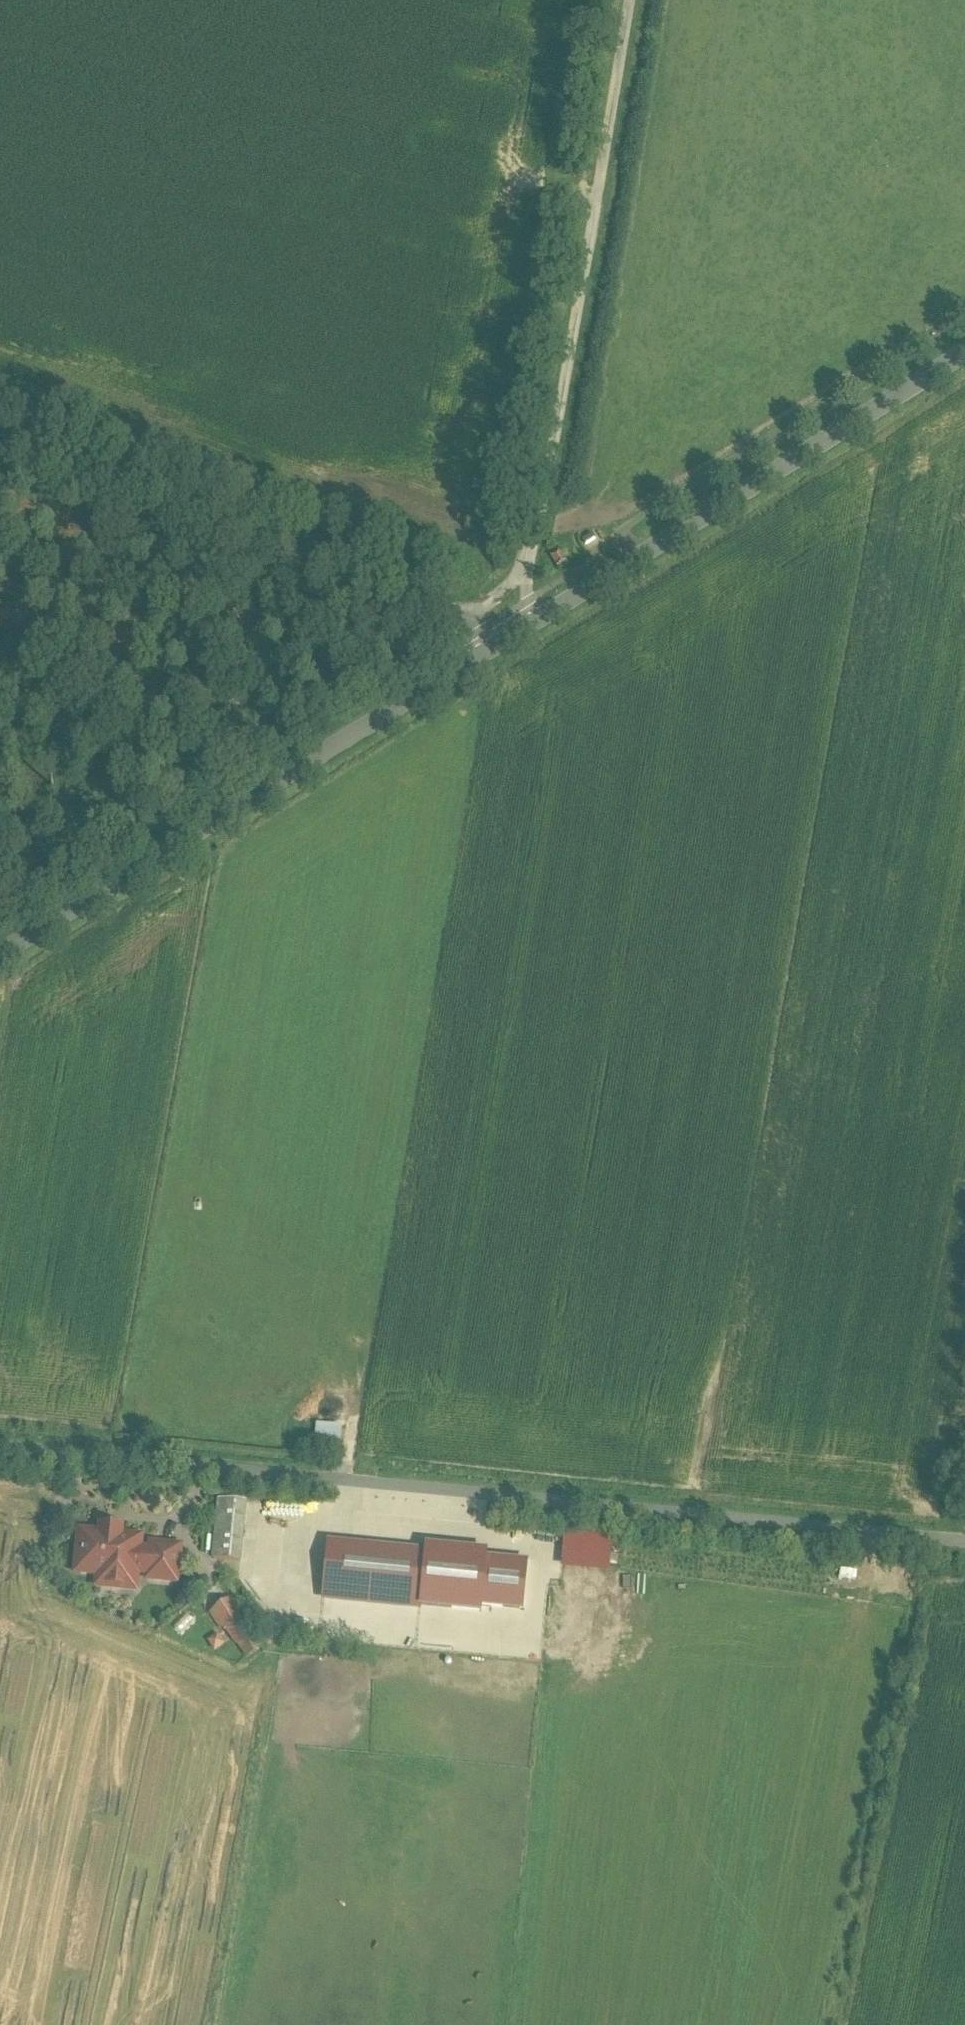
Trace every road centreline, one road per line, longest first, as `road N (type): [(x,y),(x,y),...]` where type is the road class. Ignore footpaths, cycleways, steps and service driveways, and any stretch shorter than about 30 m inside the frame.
road 1 (unclassified): [(964,1544),(0,1449)]
road 2 (track): [(630,0),(526,578),(536,621)]
road 3 (tertiary): [(0,955),(500,643)]
road 4 (tertiary): [(500,643),(964,354)]
road 5 (unclassified): [(500,643),(465,620),(0,448)]

